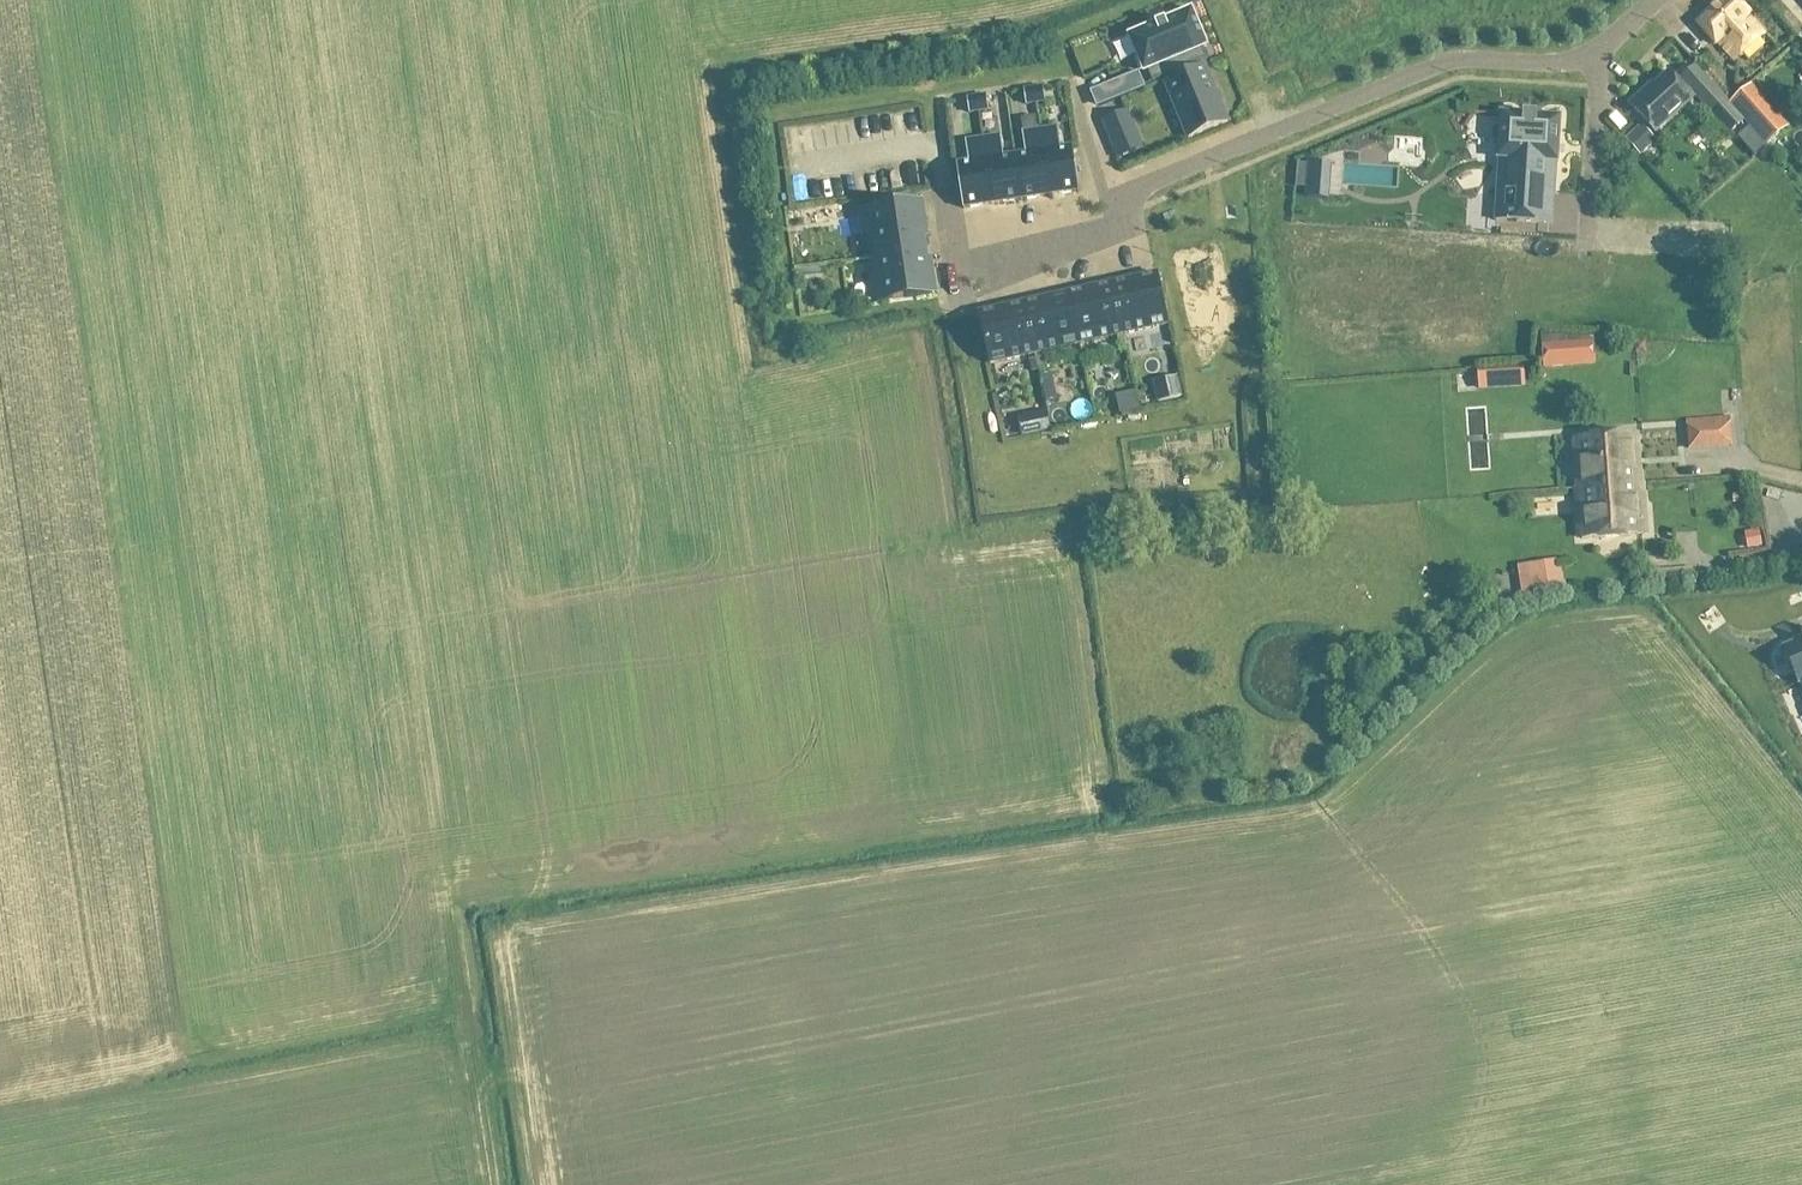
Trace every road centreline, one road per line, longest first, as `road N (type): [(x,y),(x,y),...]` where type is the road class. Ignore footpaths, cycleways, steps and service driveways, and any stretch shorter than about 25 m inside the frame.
road 1 (residential): [(792,163),(937,142),(954,265),(1116,225),(1108,197),(1435,62),(1581,56),(1652,0)]

